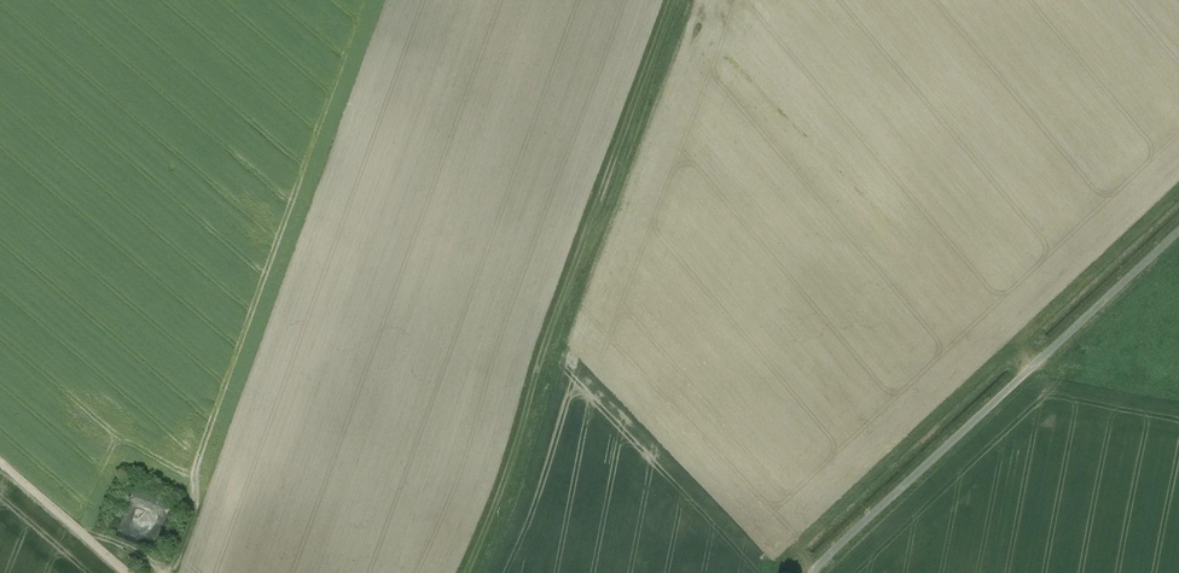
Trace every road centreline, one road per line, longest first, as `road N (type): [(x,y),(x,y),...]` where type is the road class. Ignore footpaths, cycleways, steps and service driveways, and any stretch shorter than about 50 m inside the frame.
road 1 (track): [(475,572),(518,477),(564,317),(686,0)]
road 2 (track): [(1178,237),(812,572)]
road 3 (track): [(0,467),(127,572)]

